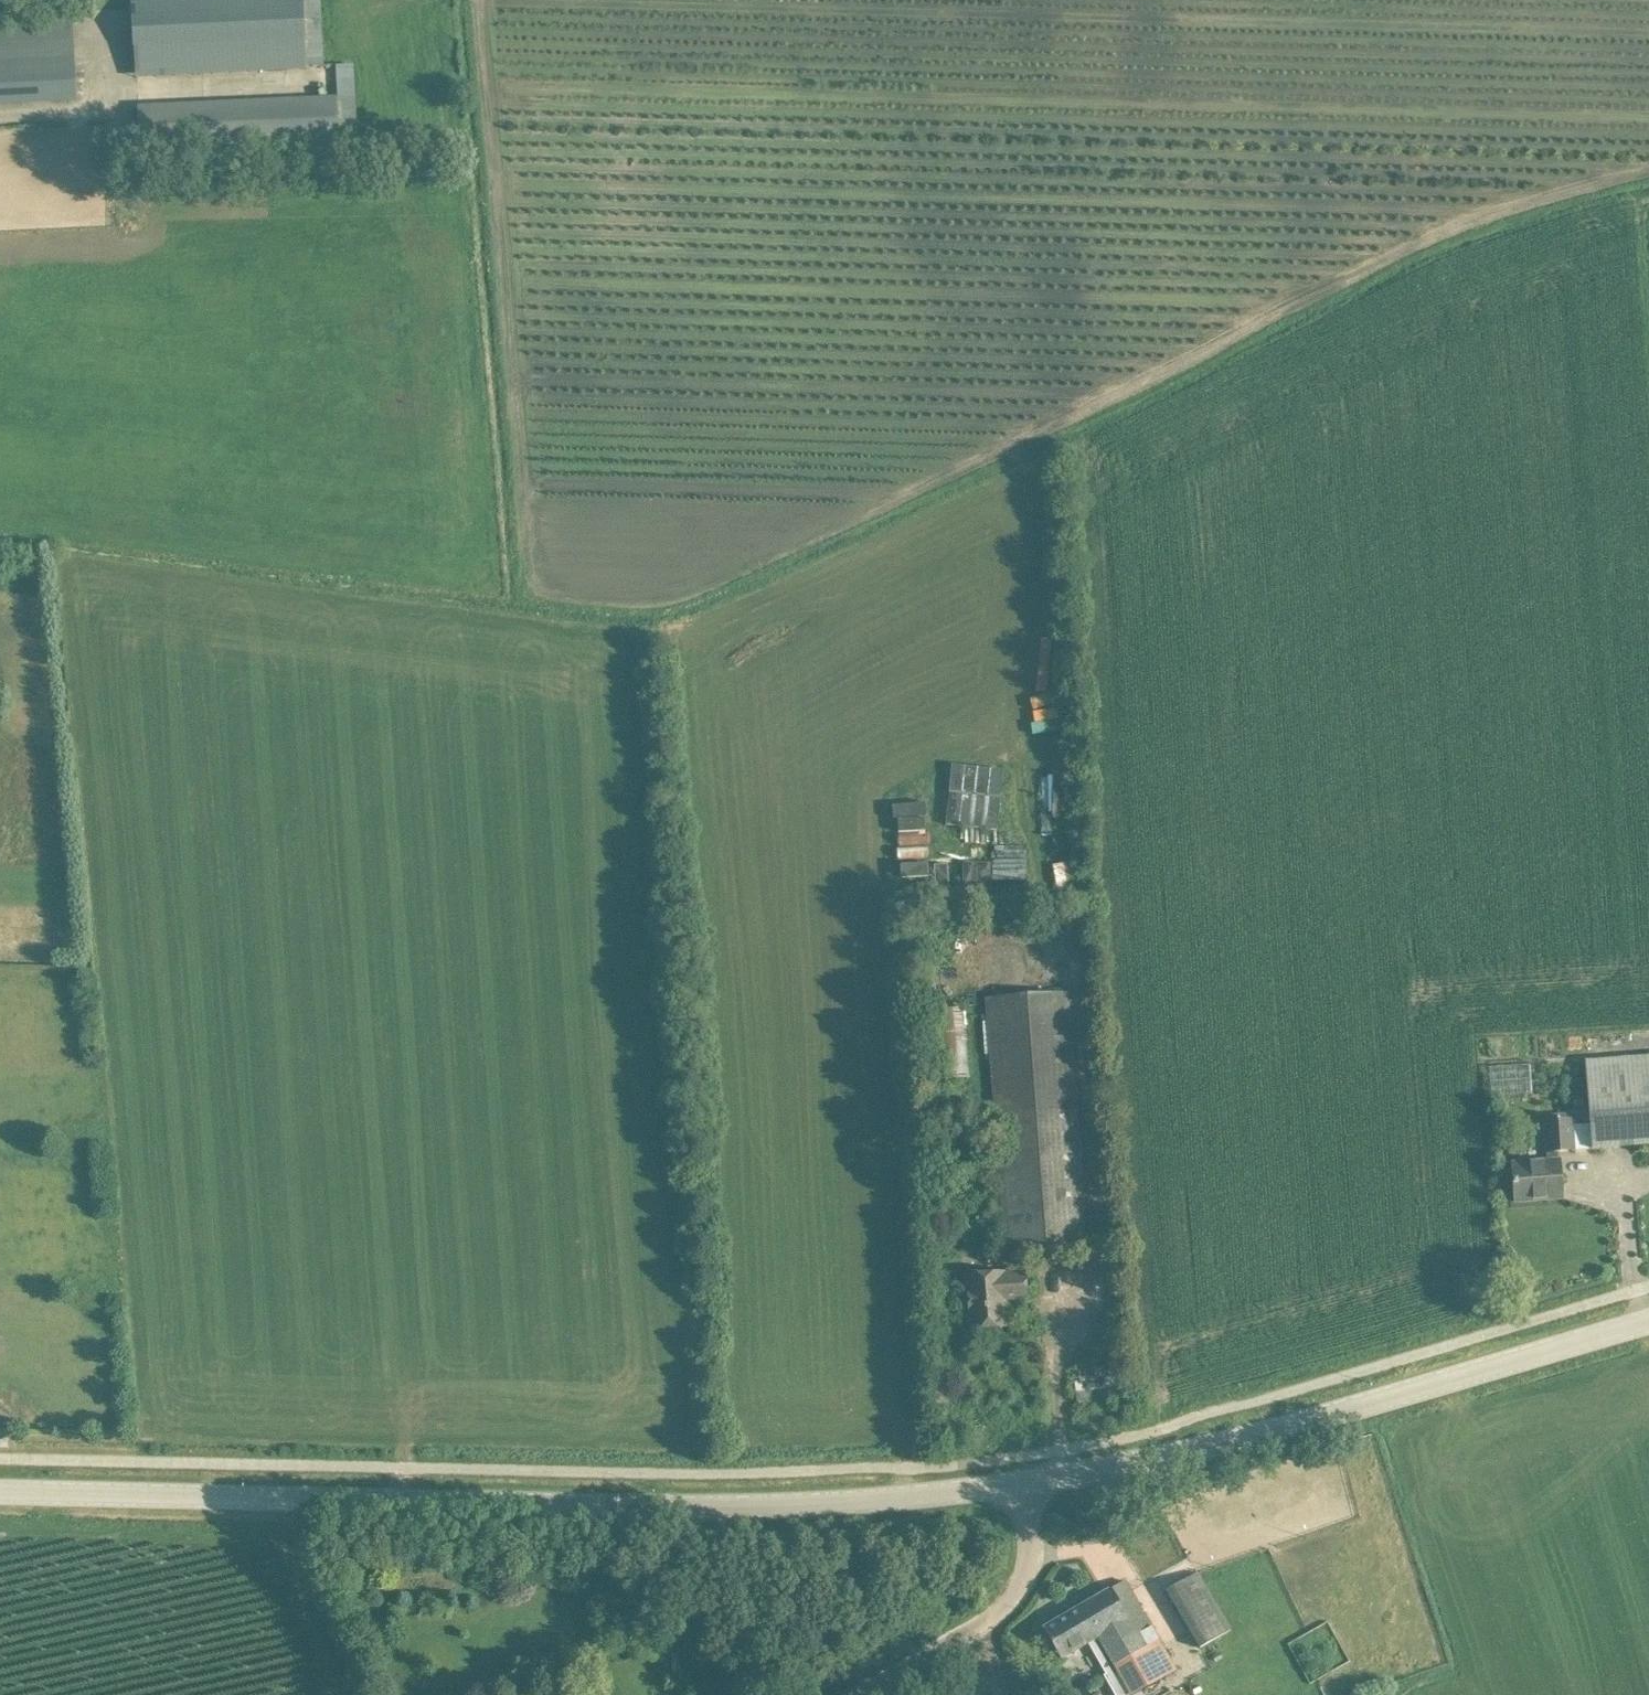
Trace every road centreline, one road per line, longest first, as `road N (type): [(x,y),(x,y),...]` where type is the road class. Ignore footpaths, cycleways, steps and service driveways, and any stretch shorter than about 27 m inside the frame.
road 1 (tertiary): [(0,1492),(755,1506),(1034,1480)]
road 2 (tertiary): [(1648,1321),(1311,1420),(1034,1480)]
road 3 (unclassified): [(857,1694),(1007,1606),(1022,1589),(1034,1480)]

